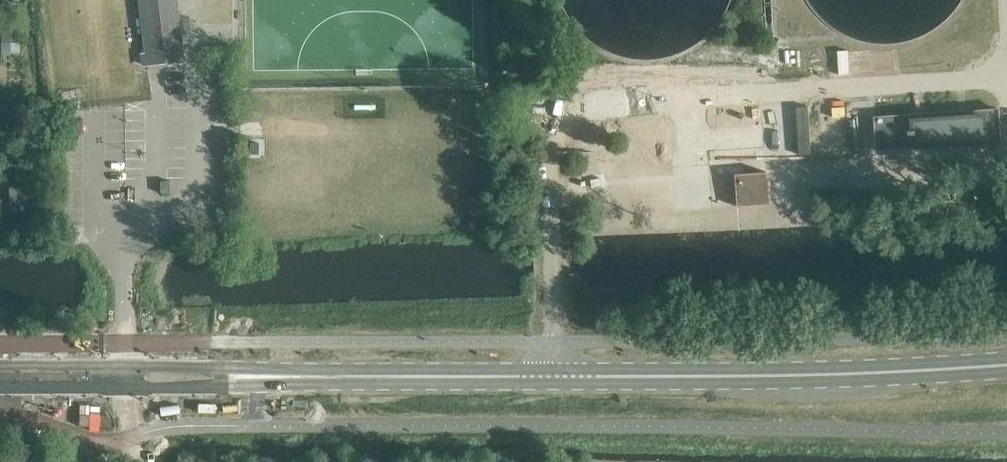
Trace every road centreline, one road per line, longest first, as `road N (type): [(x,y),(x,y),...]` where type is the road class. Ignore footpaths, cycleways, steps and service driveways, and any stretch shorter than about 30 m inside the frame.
road 1 (secondary): [(279,376),(1006,364)]
road 2 (secondary): [(279,376),(126,364)]
road 3 (secondary): [(127,389),(279,376)]
road 4 (secondary): [(0,388),(127,389)]
road 5 (secondary): [(126,364),(0,363)]

